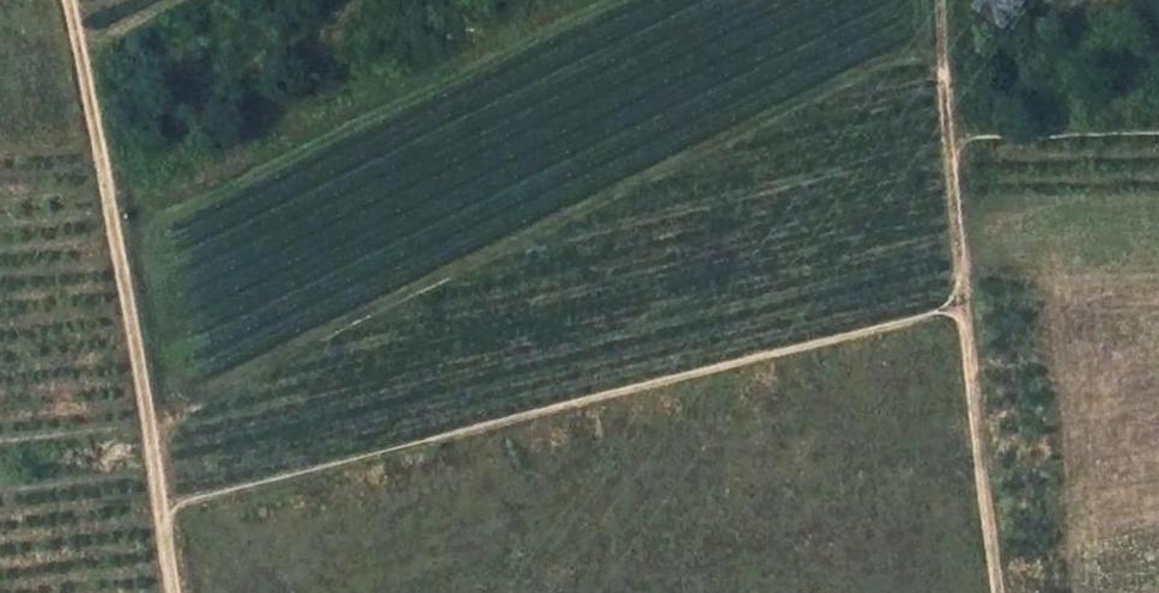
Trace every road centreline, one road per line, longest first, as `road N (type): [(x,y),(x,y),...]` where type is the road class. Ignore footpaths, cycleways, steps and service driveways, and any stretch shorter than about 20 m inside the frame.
road 1 (track): [(72,0),(125,241),(175,592)]
road 2 (track): [(999,592),(963,307),(939,0)]

